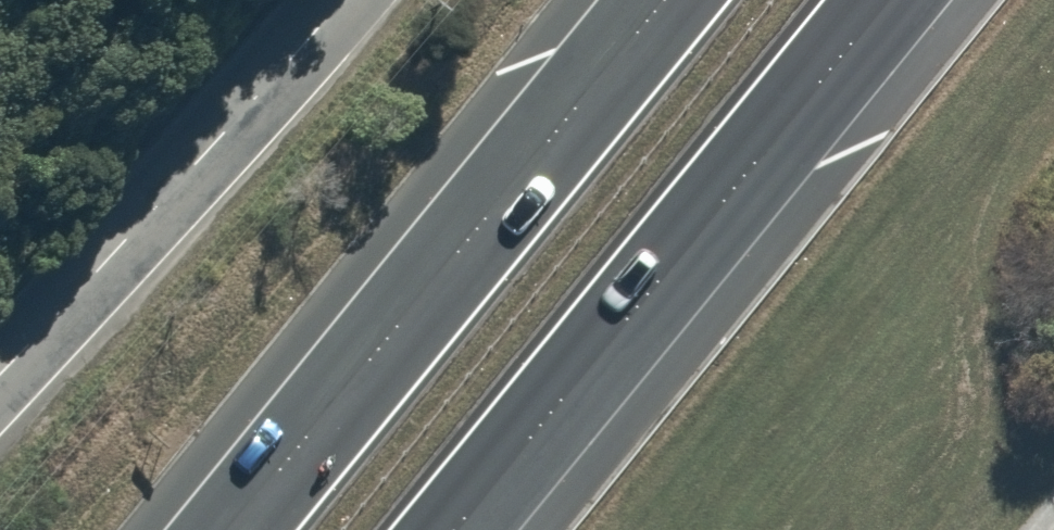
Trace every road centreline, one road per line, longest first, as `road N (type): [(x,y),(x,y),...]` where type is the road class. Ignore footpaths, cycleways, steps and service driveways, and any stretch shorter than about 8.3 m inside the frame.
road 1 (trunk): [(235,529),(668,0)]
road 2 (trunk): [(882,0),(454,529)]
road 3 (residential): [(0,371),(340,0)]

